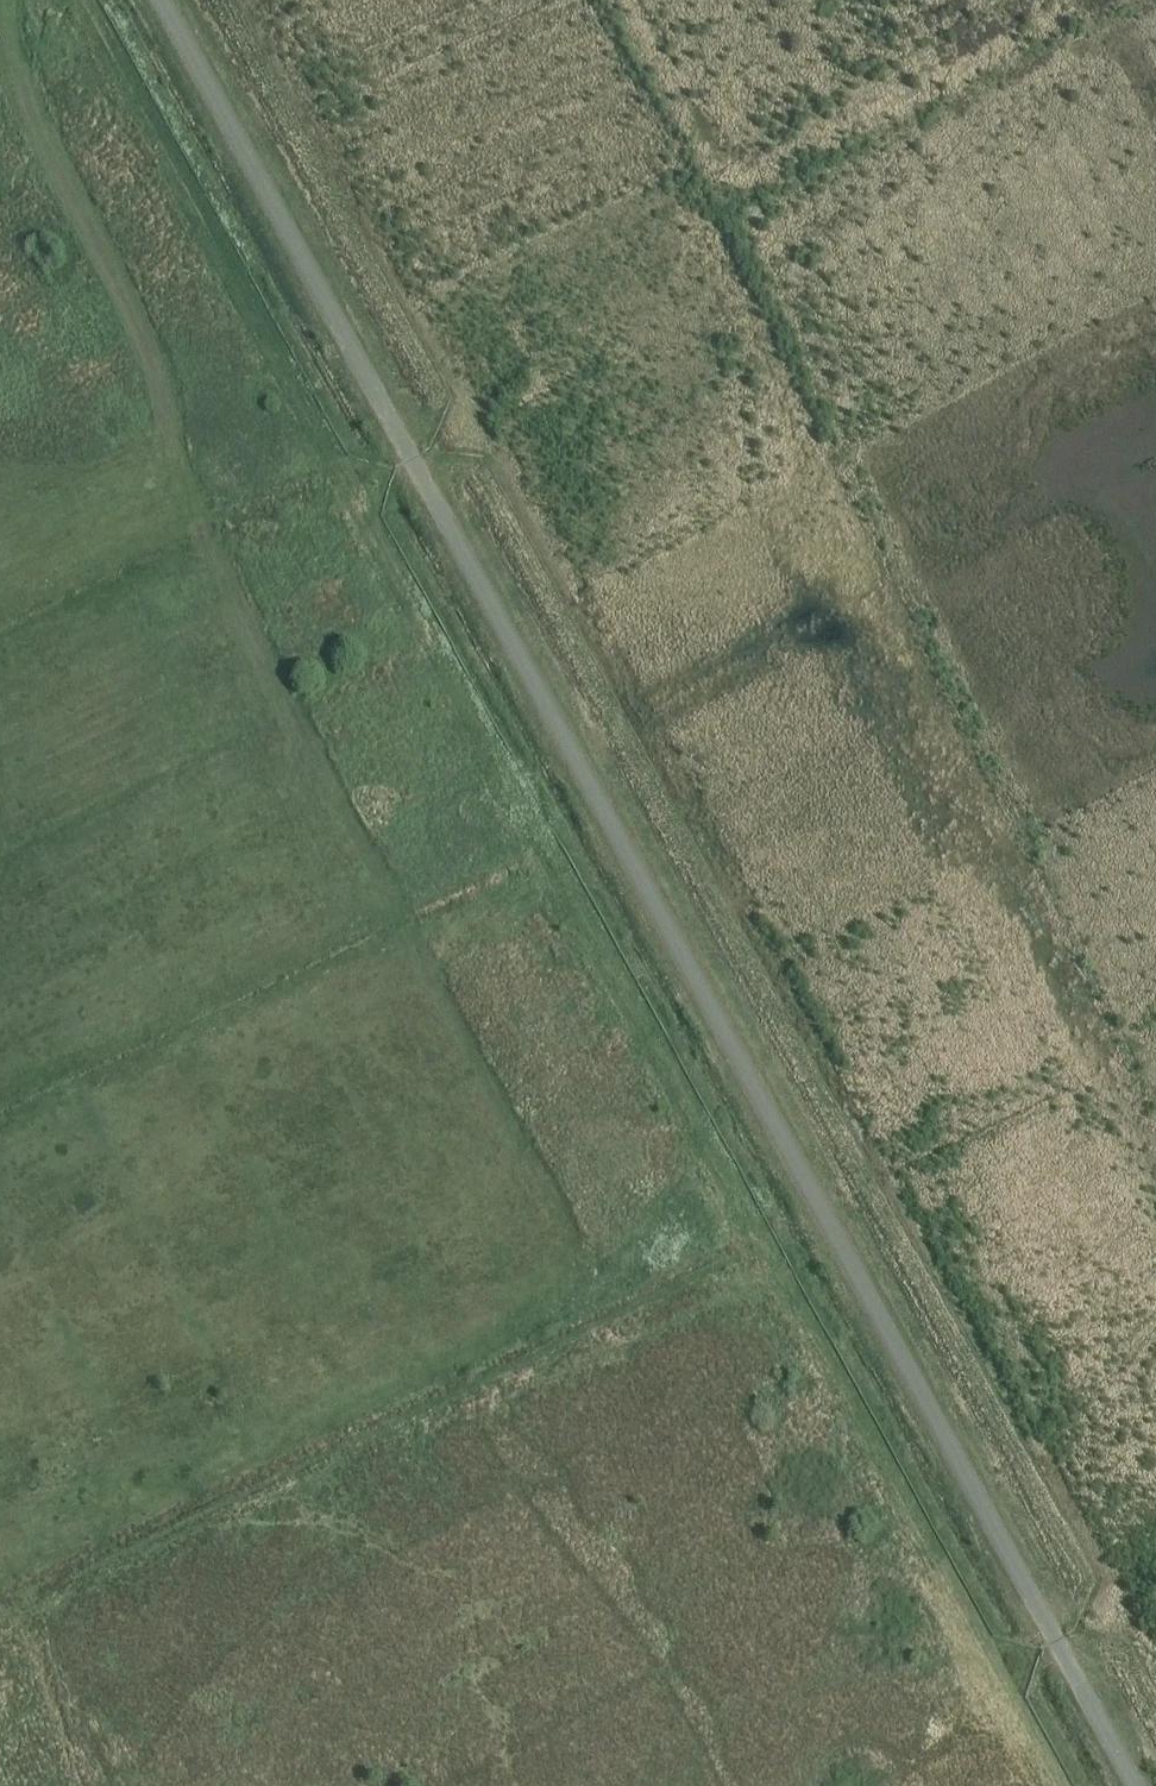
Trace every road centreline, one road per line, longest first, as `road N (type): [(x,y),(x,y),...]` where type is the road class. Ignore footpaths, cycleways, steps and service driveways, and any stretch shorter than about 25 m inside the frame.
road 1 (tertiary): [(1136,1785),(162,0)]

